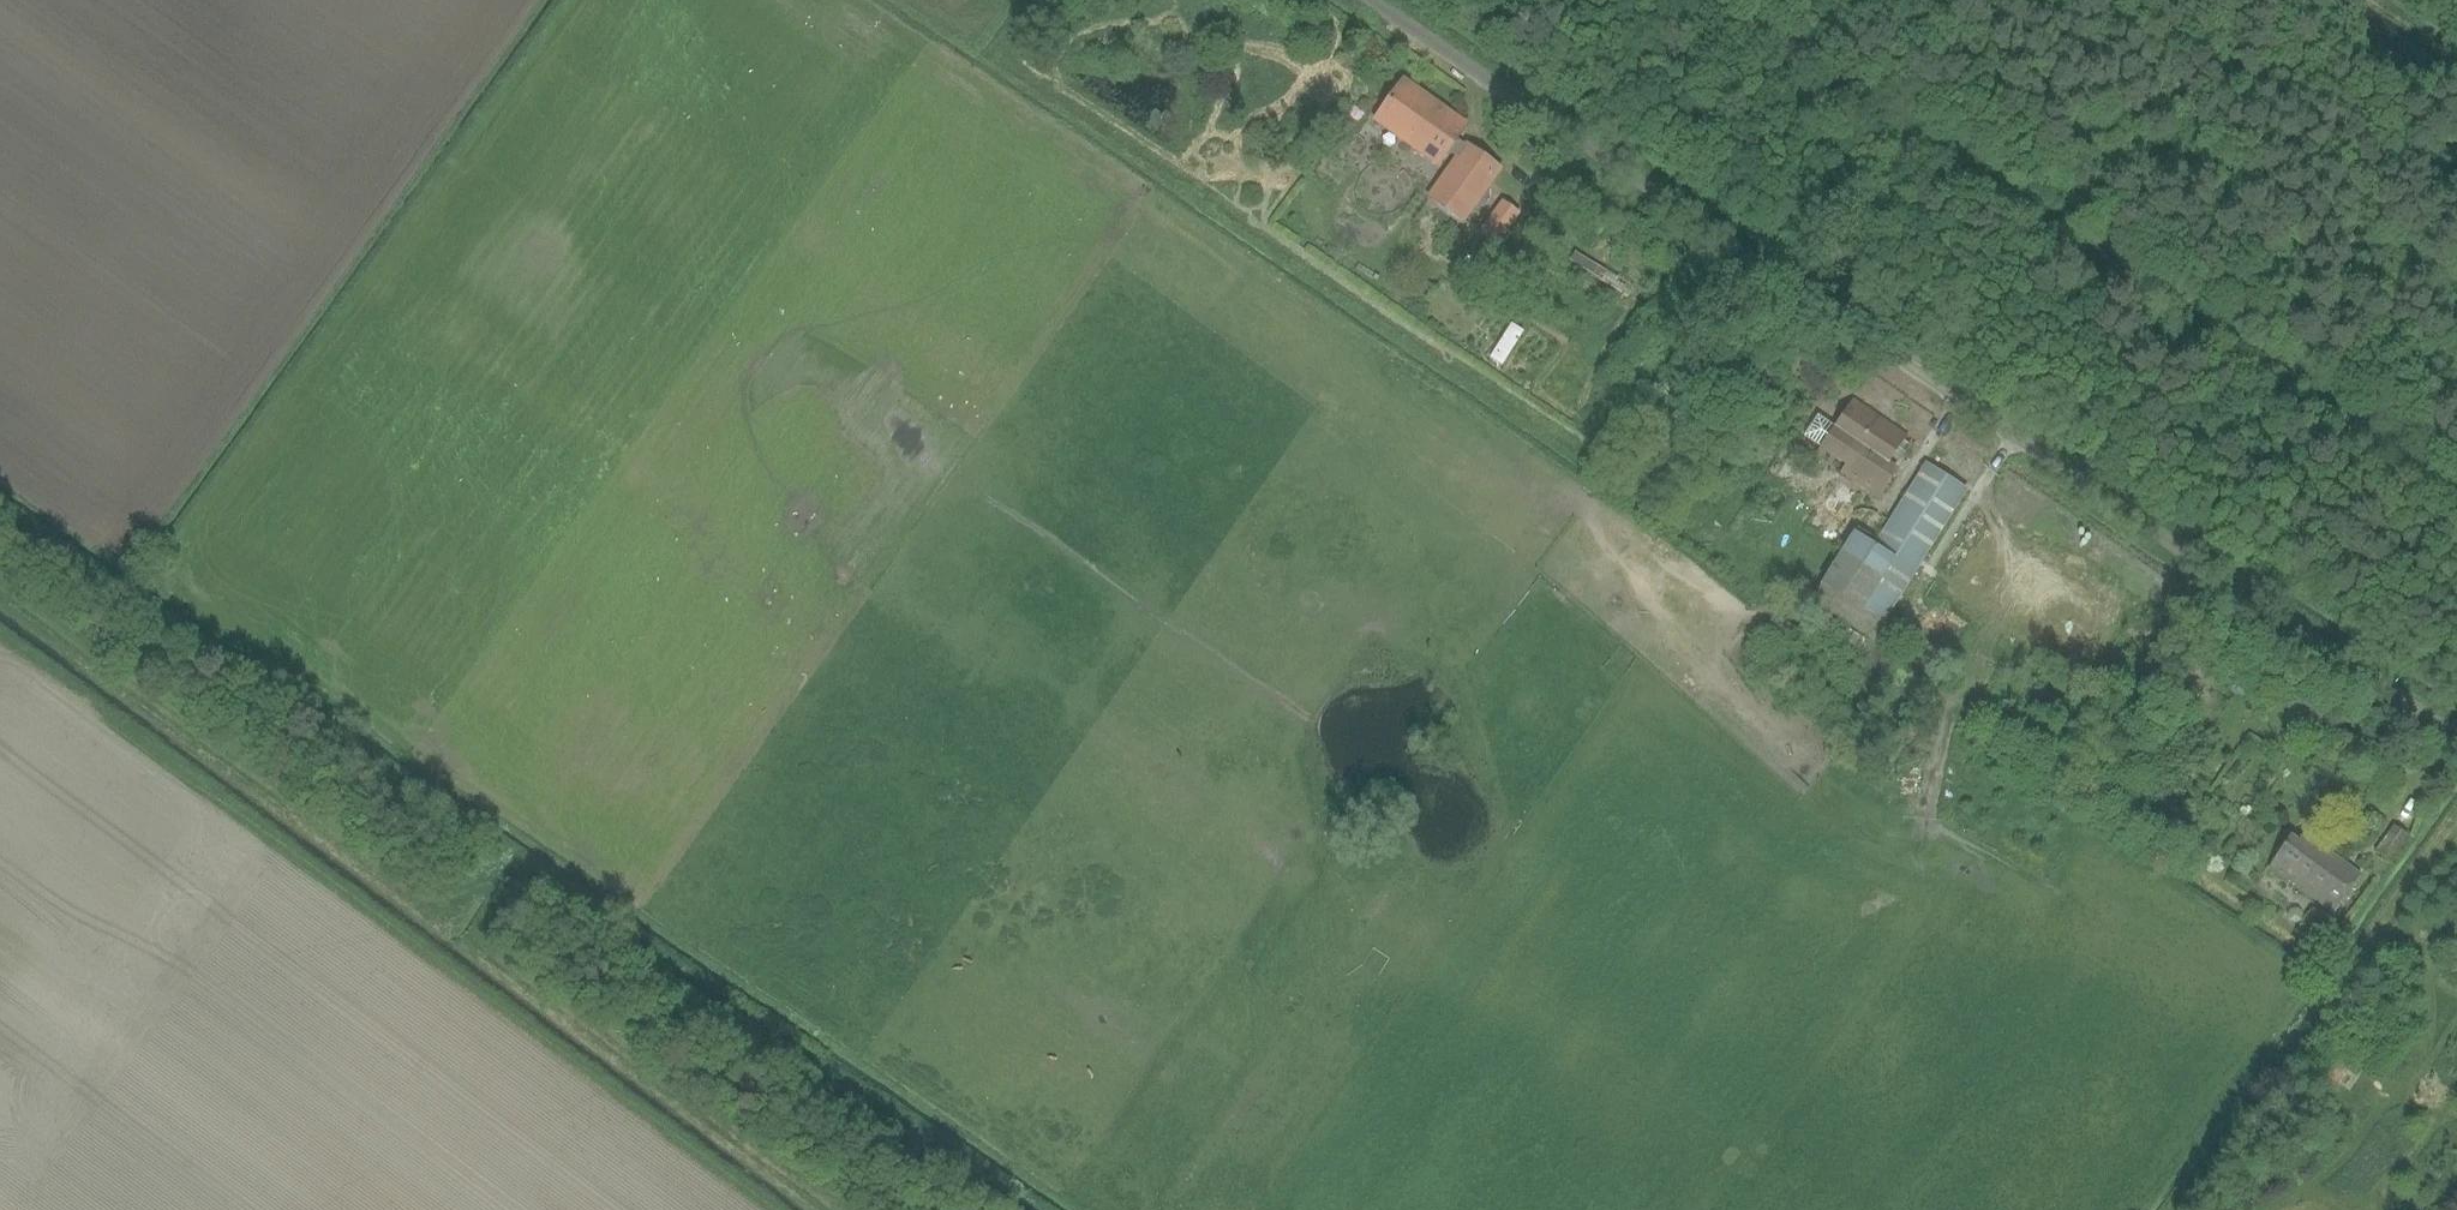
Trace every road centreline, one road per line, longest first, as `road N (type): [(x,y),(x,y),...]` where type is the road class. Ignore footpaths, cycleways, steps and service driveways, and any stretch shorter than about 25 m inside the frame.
road 1 (unclassified): [(2456,734),(1368,0)]

